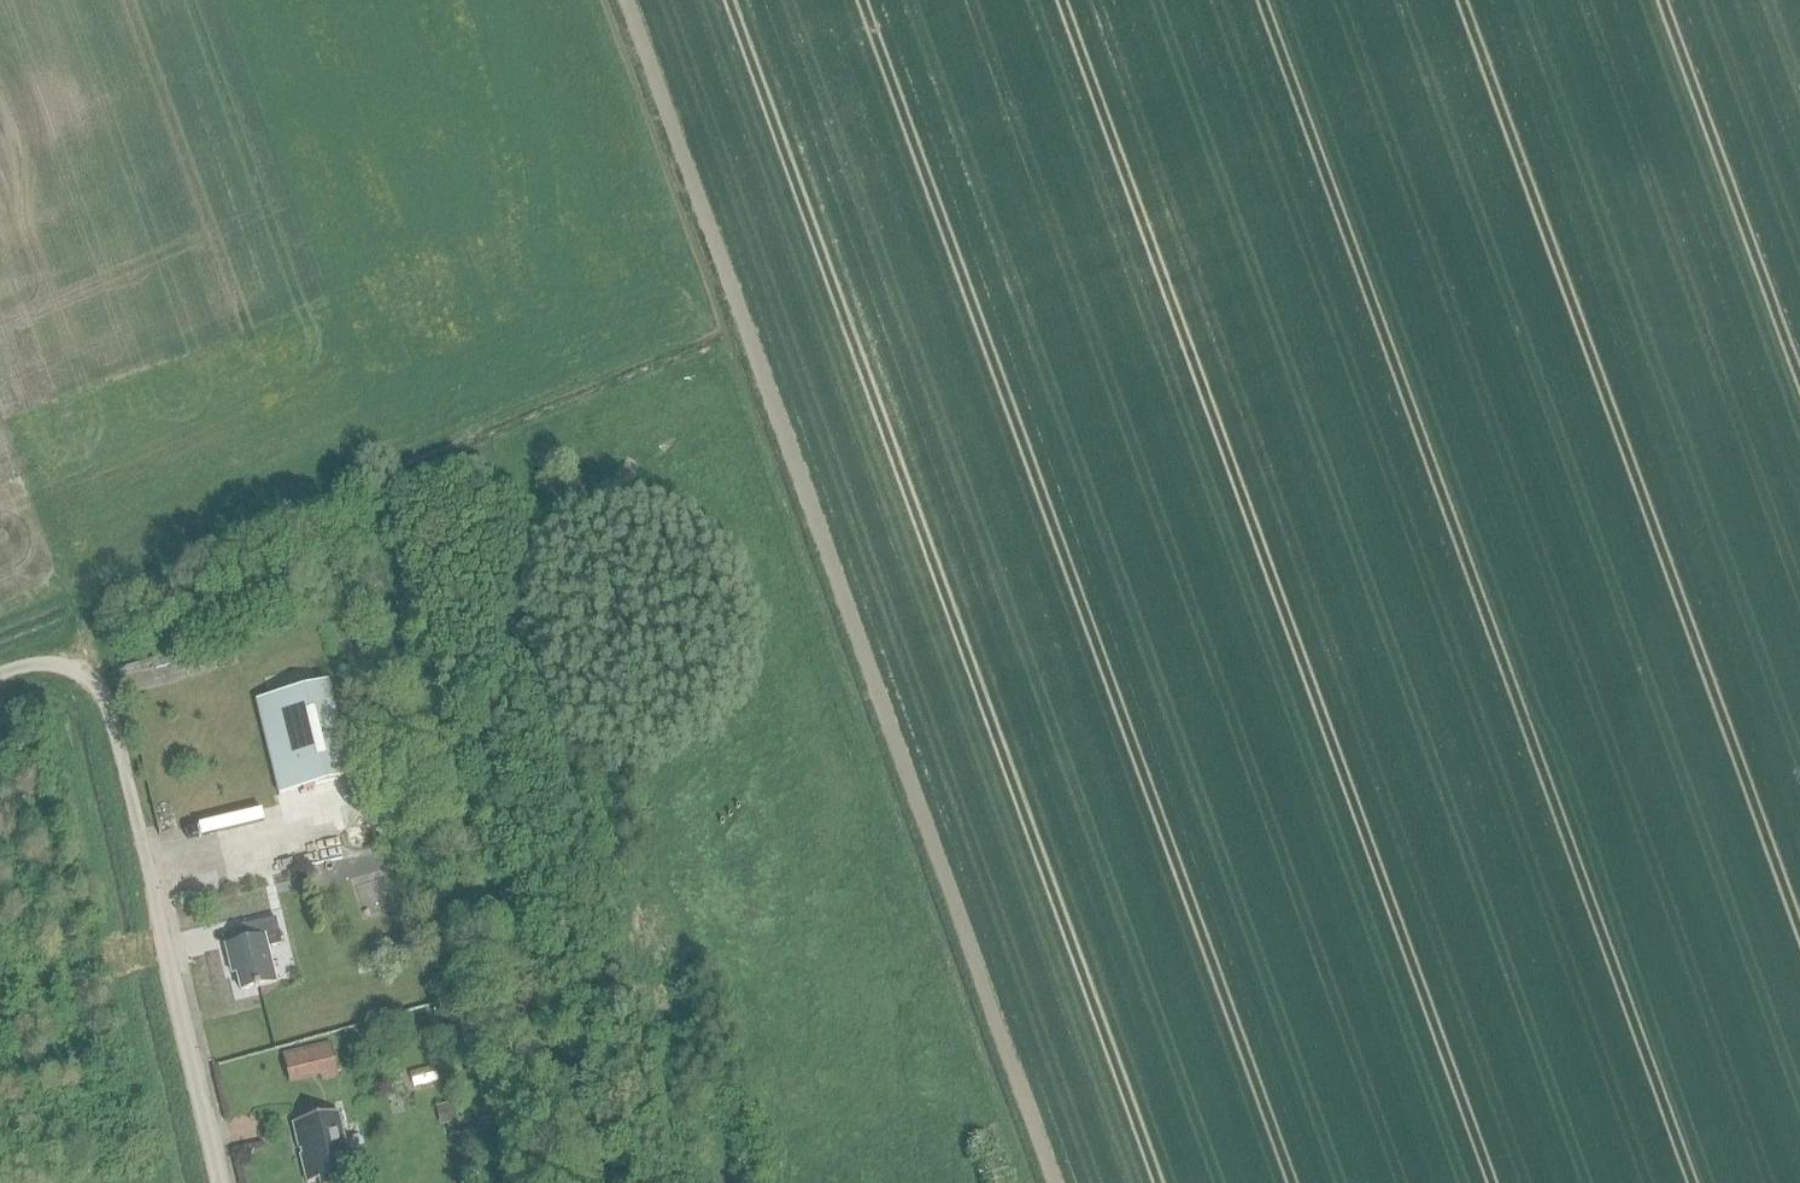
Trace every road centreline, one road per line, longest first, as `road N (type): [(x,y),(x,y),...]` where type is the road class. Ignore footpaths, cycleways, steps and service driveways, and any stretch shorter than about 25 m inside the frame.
road 1 (residential): [(215,1182),(101,711),(86,689),(52,672),(0,680)]

